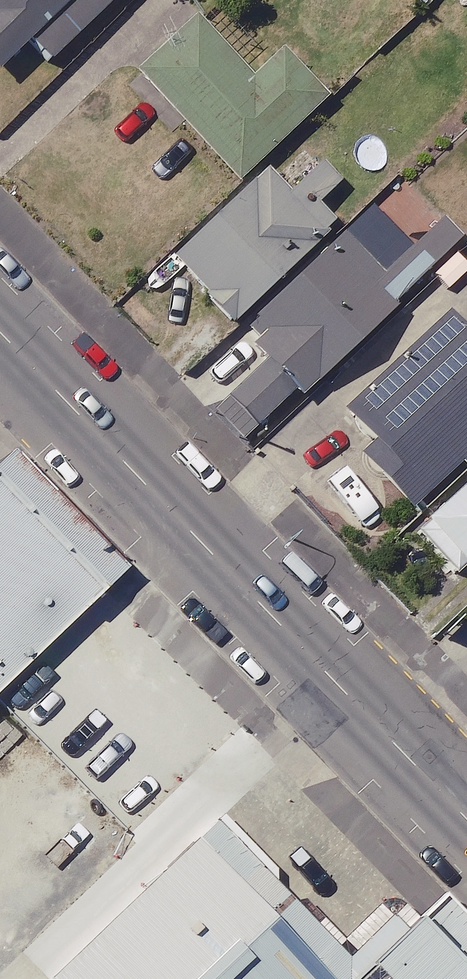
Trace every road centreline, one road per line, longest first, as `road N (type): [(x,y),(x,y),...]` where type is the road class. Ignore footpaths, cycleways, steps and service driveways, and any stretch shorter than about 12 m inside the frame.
road 1 (tertiary): [(466,819),(0,330)]

